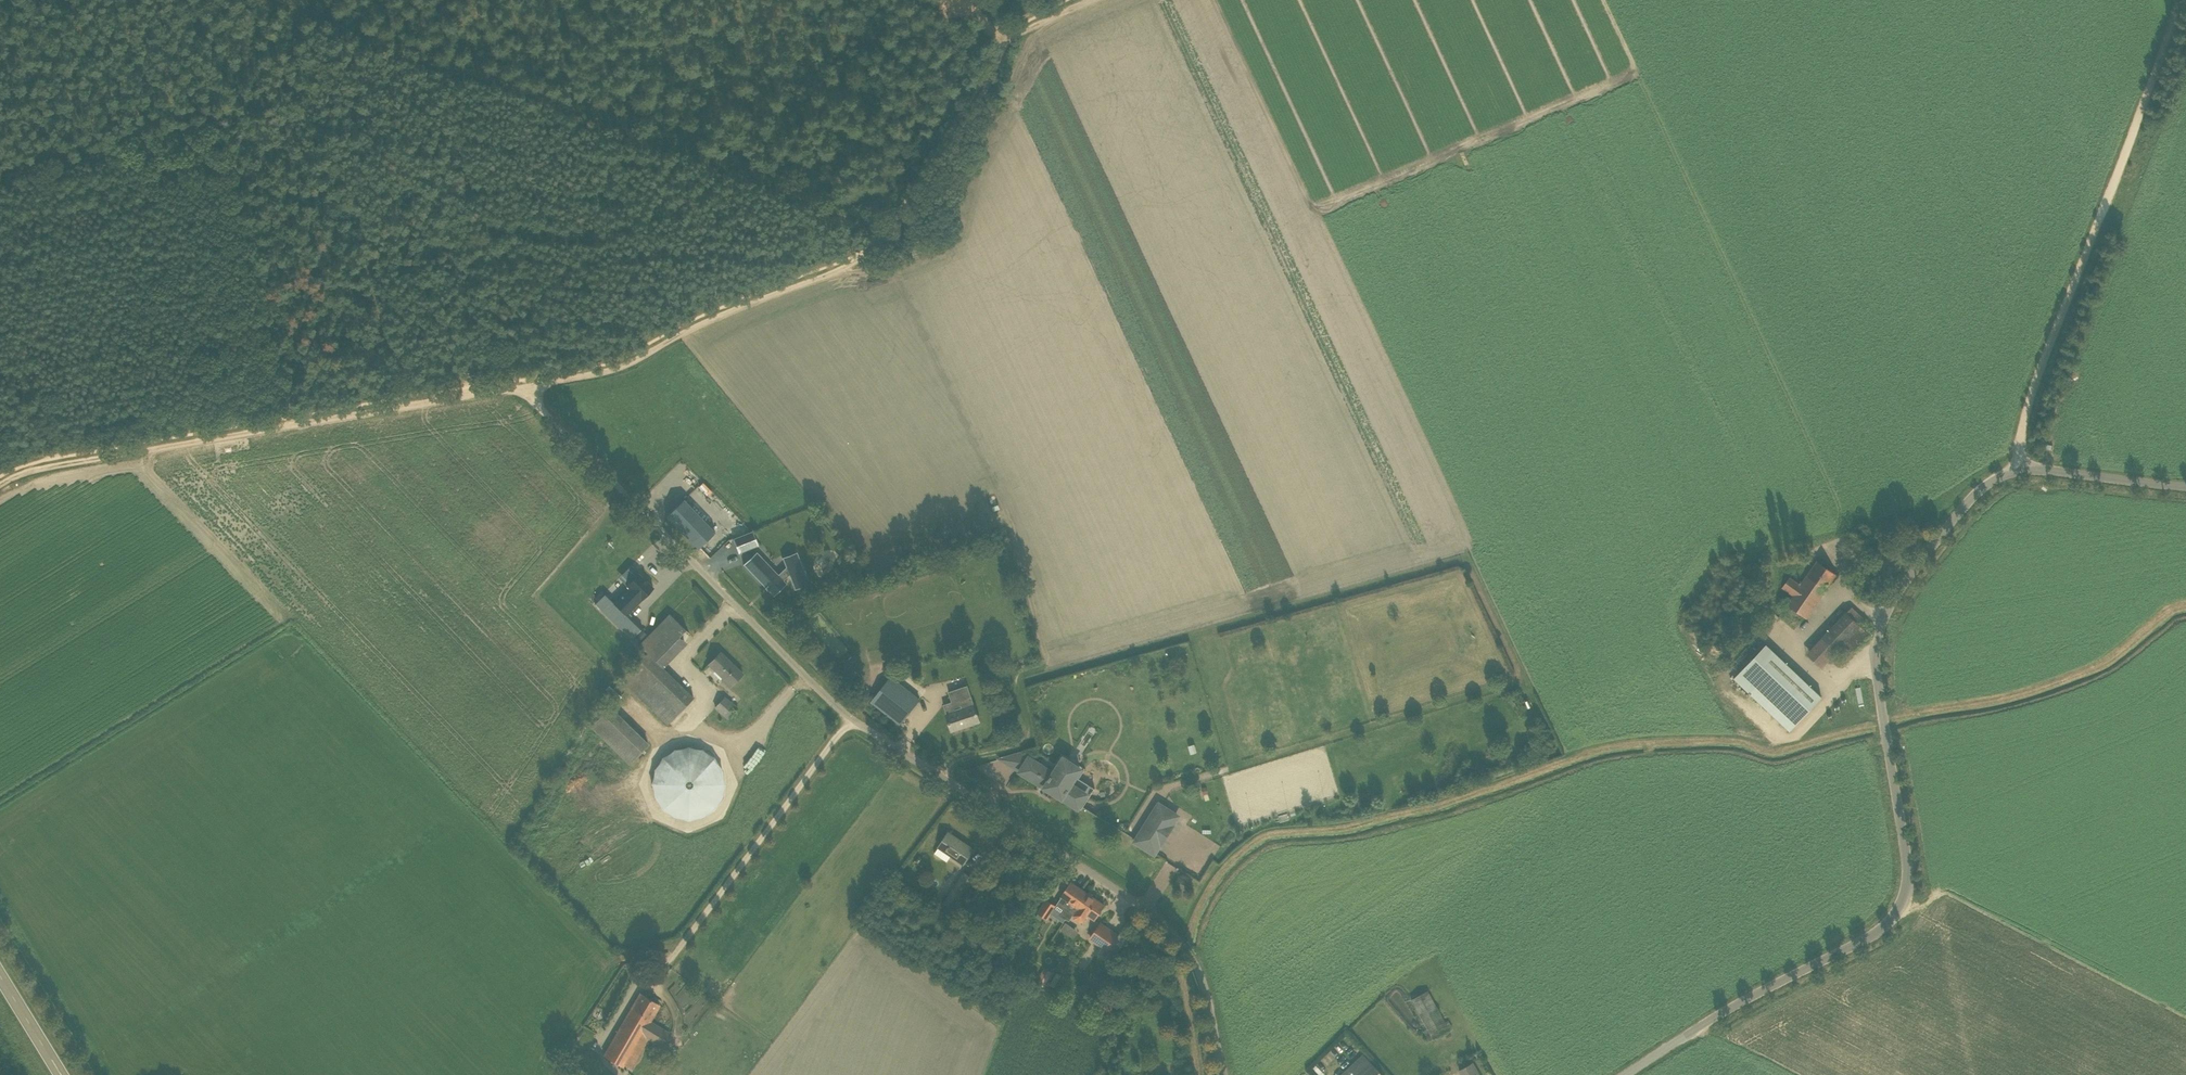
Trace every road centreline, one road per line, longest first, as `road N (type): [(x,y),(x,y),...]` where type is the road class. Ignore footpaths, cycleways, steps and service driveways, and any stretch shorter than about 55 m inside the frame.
road 1 (unclassified): [(1225,1074),(1201,974),(1161,922),(852,719),(535,402),(528,383)]
road 2 (unclassified): [(1622,1074),(1715,1016),(1865,939),(1903,898),(1908,868),(1877,645),(1907,580),(1966,505),(1994,481),(2024,471),(2185,487)]
road 3 (track): [(896,226),(621,130),(494,75),(361,38),(291,0)]
road 4 (track): [(2024,471),(2021,437),(2036,379),(2178,0)]
road 5 (track): [(415,399),(0,485)]
road 6 (track): [(288,0),(415,399)]
road 7 (track): [(528,383),(607,369),(700,320),(852,262),(896,226)]
road 8 (track): [(1080,0),(1012,40),(896,226)]
road 9 (track): [(943,778),(955,762),(1027,738),(1017,681),(1042,669)]

